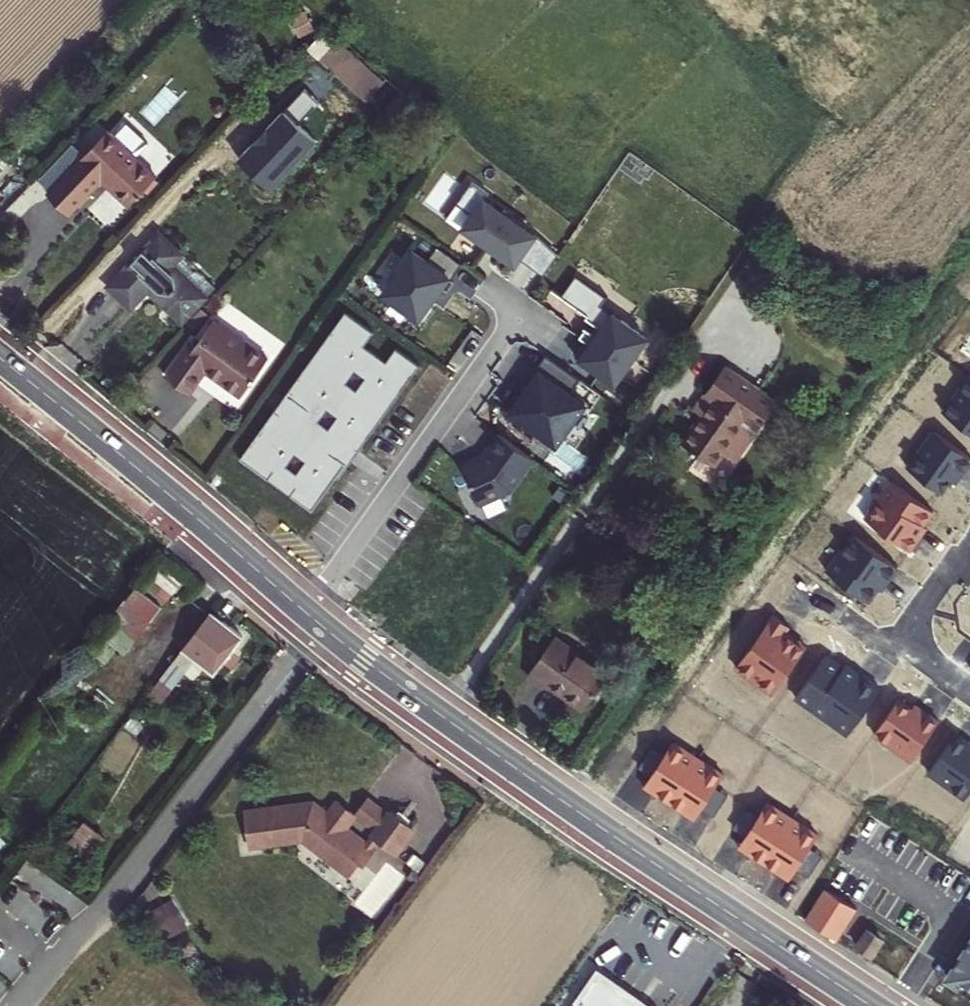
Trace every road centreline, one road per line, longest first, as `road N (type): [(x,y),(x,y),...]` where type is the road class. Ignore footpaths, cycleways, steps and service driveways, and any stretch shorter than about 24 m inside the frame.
road 1 (secondary): [(874,1005),(388,681),(0,359)]
road 2 (residential): [(969,543),(921,606),(915,633),(922,655),(969,689)]

